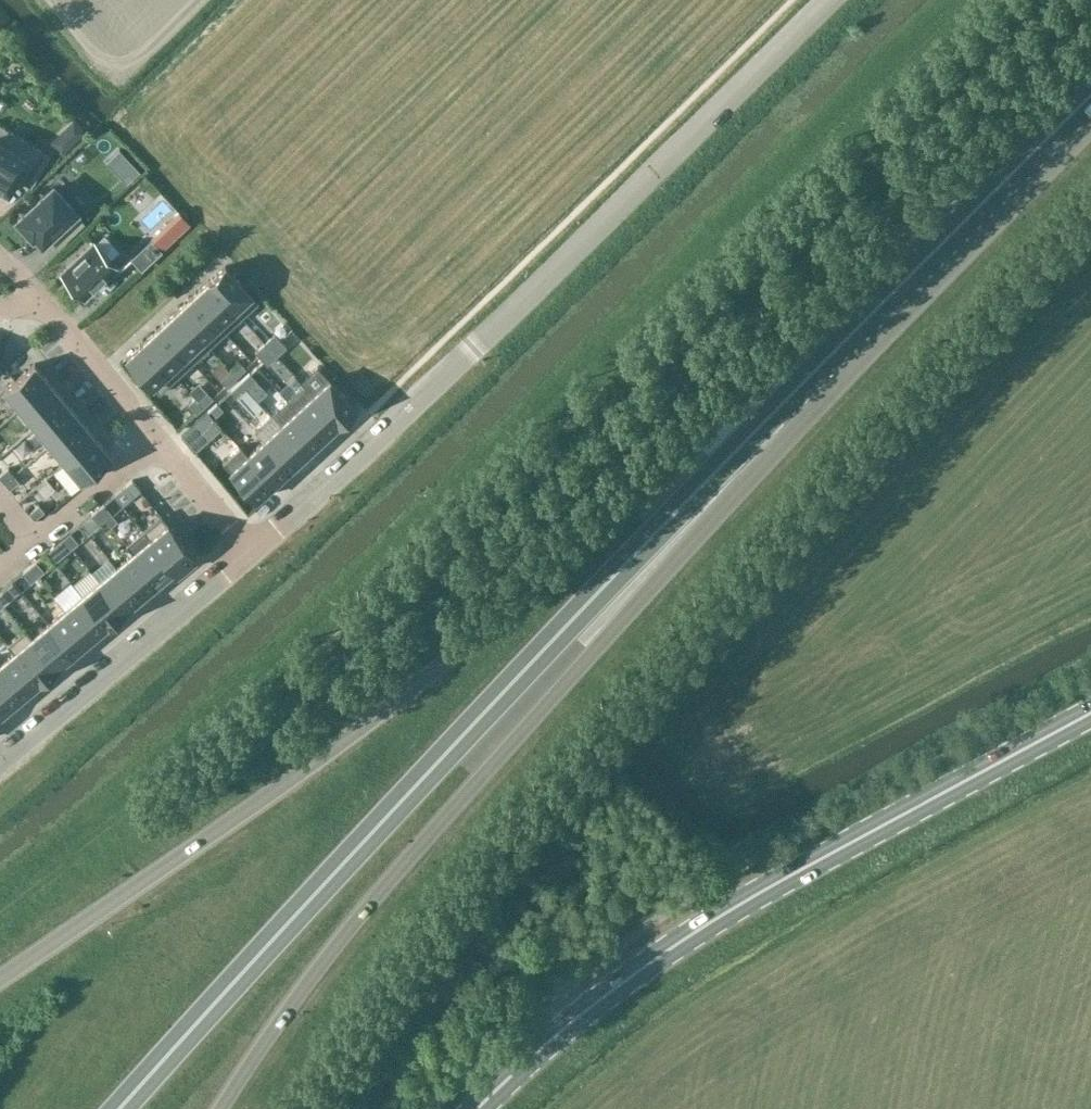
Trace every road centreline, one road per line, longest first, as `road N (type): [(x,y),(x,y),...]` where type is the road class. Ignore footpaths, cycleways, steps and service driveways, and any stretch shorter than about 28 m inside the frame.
road 1 (trunk): [(844,341),(365,736),(0,980)]
road 2 (trunk): [(121,1108),(773,415)]
road 3 (trunk): [(225,1108),(338,947),(532,723),(773,415)]
road 4 (unclassified): [(839,0),(255,550)]
road 5 (primary): [(479,1108),(582,1015),(717,920),(1090,713)]
road 6 (trunk): [(844,341),(1090,97)]
road 7 (residential): [(255,550),(0,767)]
road 8 (residential): [(39,302),(255,550)]

